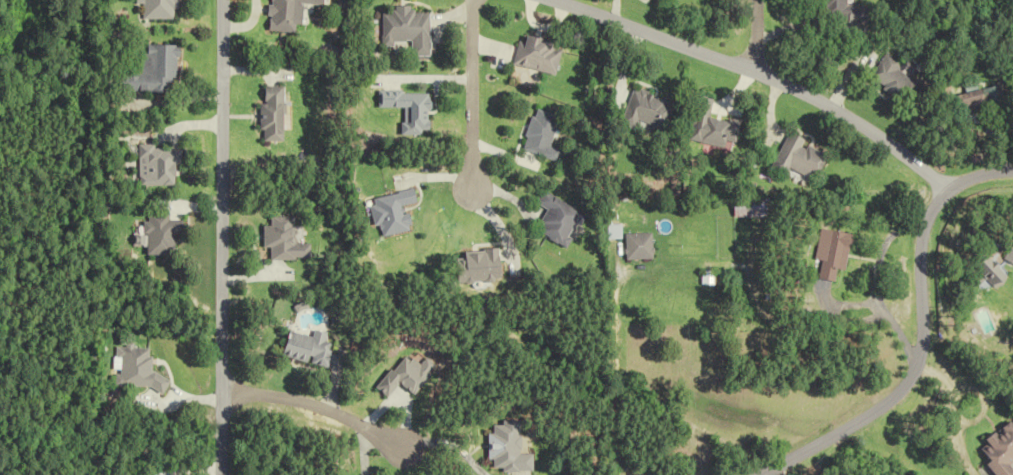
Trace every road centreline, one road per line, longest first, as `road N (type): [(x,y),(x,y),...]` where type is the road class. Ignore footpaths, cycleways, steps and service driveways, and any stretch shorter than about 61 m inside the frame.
road 1 (residential): [(217,474),(220,0)]
road 2 (residential): [(755,474),(873,412),(907,383),(923,345),(931,212),(958,177),(1012,166)]
road 3 (residential): [(565,0),(802,91),(945,187)]
road 4 (residential): [(467,180),(471,0)]
road 5 (residential): [(218,393),(288,399),(388,442)]

